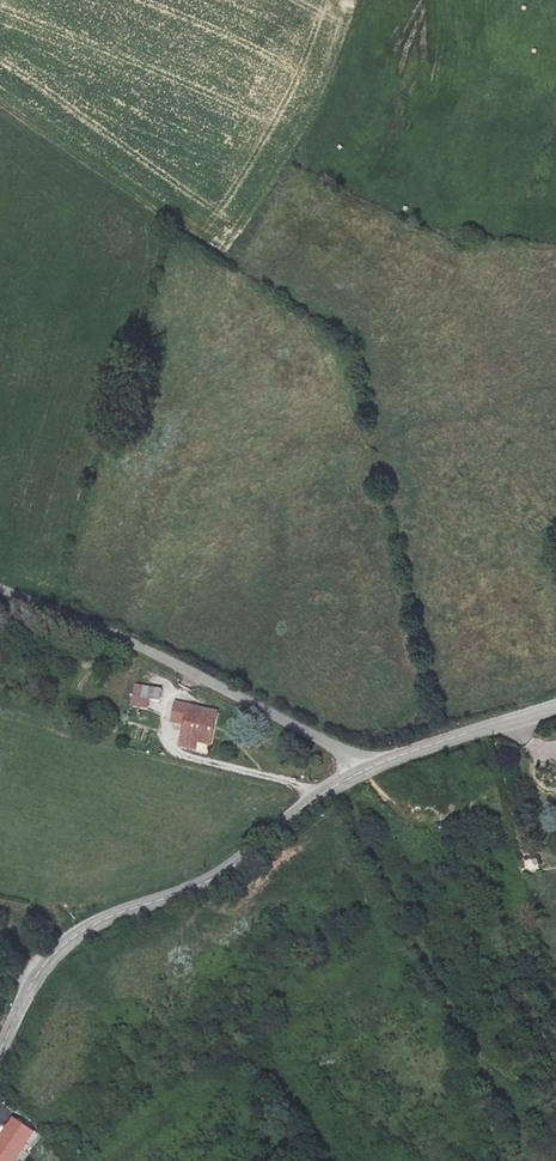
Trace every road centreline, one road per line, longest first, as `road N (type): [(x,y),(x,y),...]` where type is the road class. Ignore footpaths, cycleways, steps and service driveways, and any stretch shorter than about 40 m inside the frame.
road 1 (unclassified): [(364,764),(199,887),(77,933),(41,971),(0,1050)]
road 2 (unclassified): [(364,764),(206,681),(0,593)]
road 3 (unclassified): [(555,705),(364,764)]

